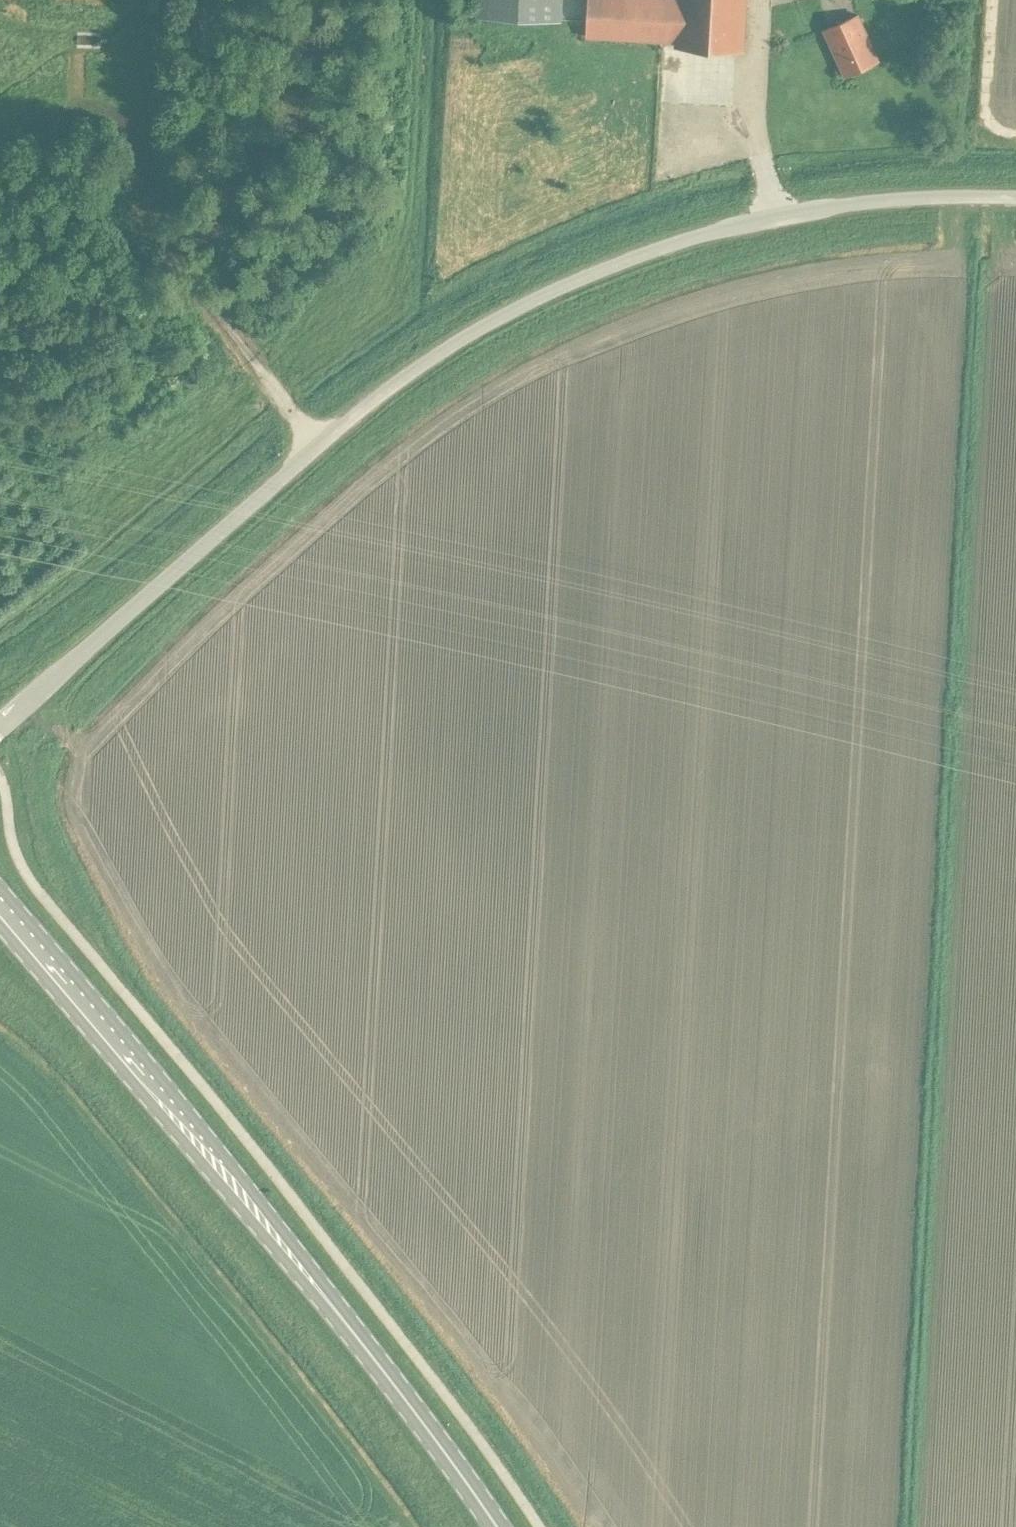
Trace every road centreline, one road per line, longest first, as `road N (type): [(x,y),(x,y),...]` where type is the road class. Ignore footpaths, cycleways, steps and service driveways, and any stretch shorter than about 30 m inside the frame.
road 1 (unclassified): [(0,726),(328,439),(472,333),(587,275),(714,232),(826,209),(1015,199)]
road 2 (primary): [(493,1526),(315,1284),(0,896)]

